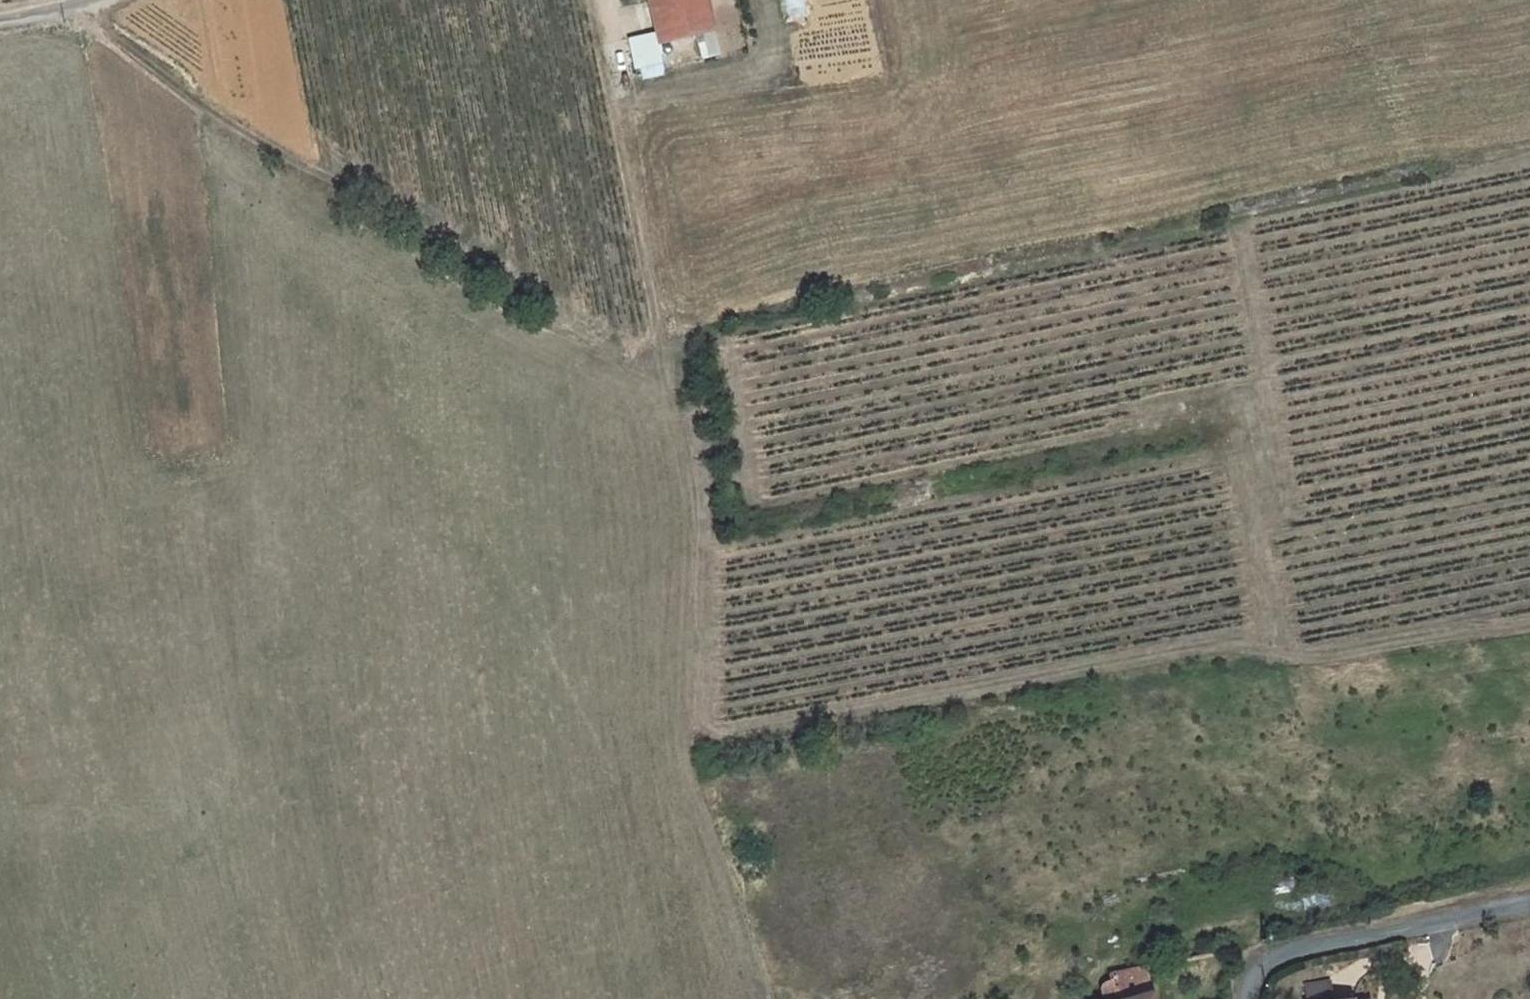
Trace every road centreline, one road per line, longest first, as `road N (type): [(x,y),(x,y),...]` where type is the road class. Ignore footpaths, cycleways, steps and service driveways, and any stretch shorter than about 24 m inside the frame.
road 1 (track): [(77,10),(196,103),(628,353),(662,352),(594,0)]
road 2 (residential): [(1242,998),(1267,962),(1313,943),(1529,904)]

